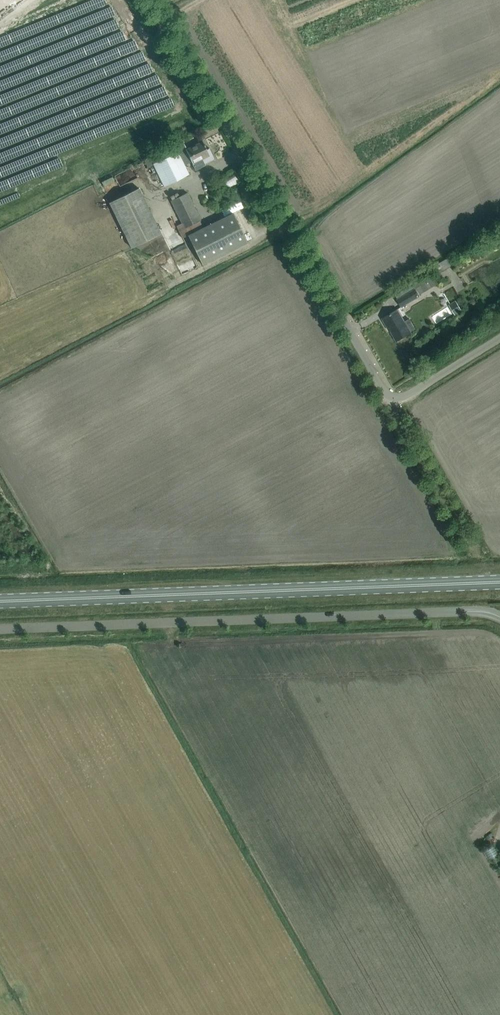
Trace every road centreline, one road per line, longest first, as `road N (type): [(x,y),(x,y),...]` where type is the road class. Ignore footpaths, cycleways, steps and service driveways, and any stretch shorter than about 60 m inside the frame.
road 1 (unclassified): [(499,335),(421,383),(404,388),(375,377),(150,0)]
road 2 (secondary): [(0,602),(499,582)]
road 3 (unclassified): [(499,616),(0,630)]

